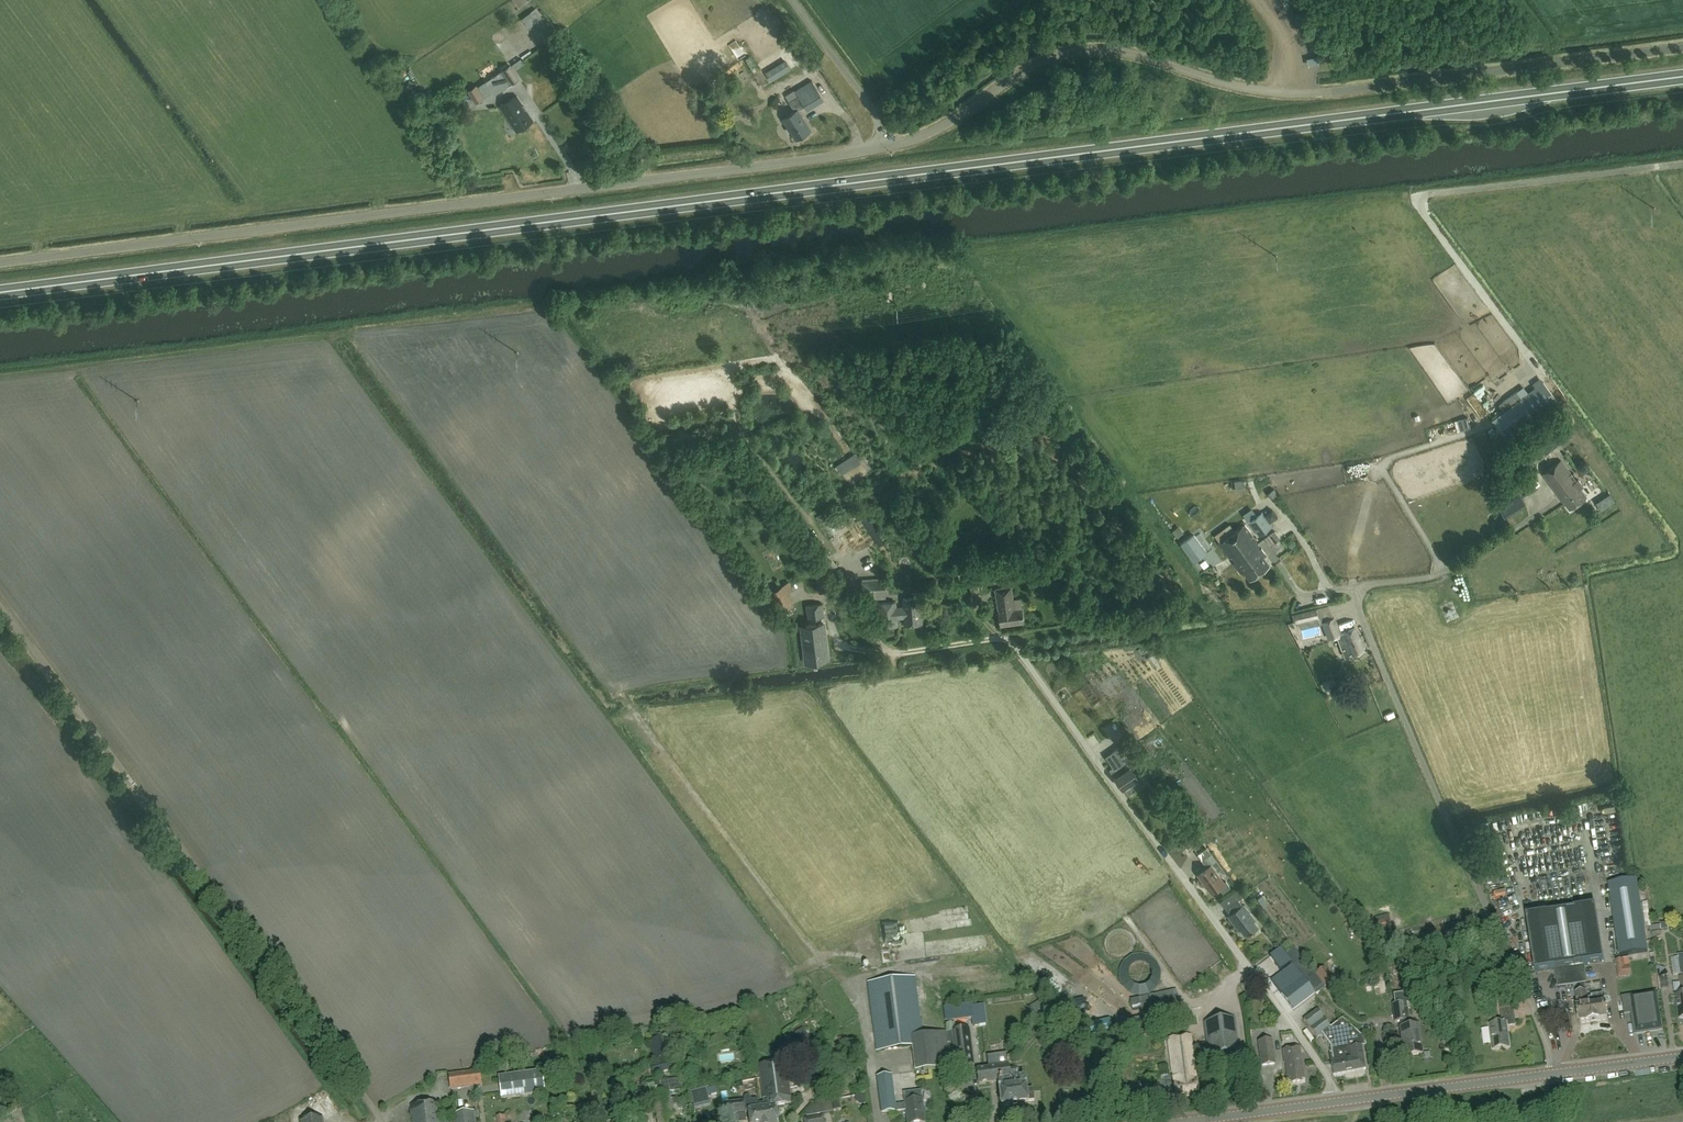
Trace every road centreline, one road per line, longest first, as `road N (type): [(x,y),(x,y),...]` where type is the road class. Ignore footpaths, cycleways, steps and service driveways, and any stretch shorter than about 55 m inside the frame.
road 1 (trunk): [(0,293),(1682,76)]
road 2 (unclassified): [(0,263),(884,147)]
road 3 (unclassified): [(884,147),(931,133),(1024,70),(1071,52),(1125,55),(1296,93),(1682,47)]
road 4 (unclassified): [(383,1121),(0,607)]
road 5 (residential): [(1554,1073),(1356,603),(1362,583),(1447,572)]
road 6 (residential): [(1341,1101),(1004,637)]
road 7 (unclassified): [(1429,194),(1682,164)]
road 8 (tertiary): [(1341,1101),(1554,1073)]
road 9 (unclassified): [(884,147),(879,119),(792,0)]
road 10 (tertiary): [(1182,1121),(1341,1101)]
road 11 (tertiary): [(1554,1073),(1682,1056)]

